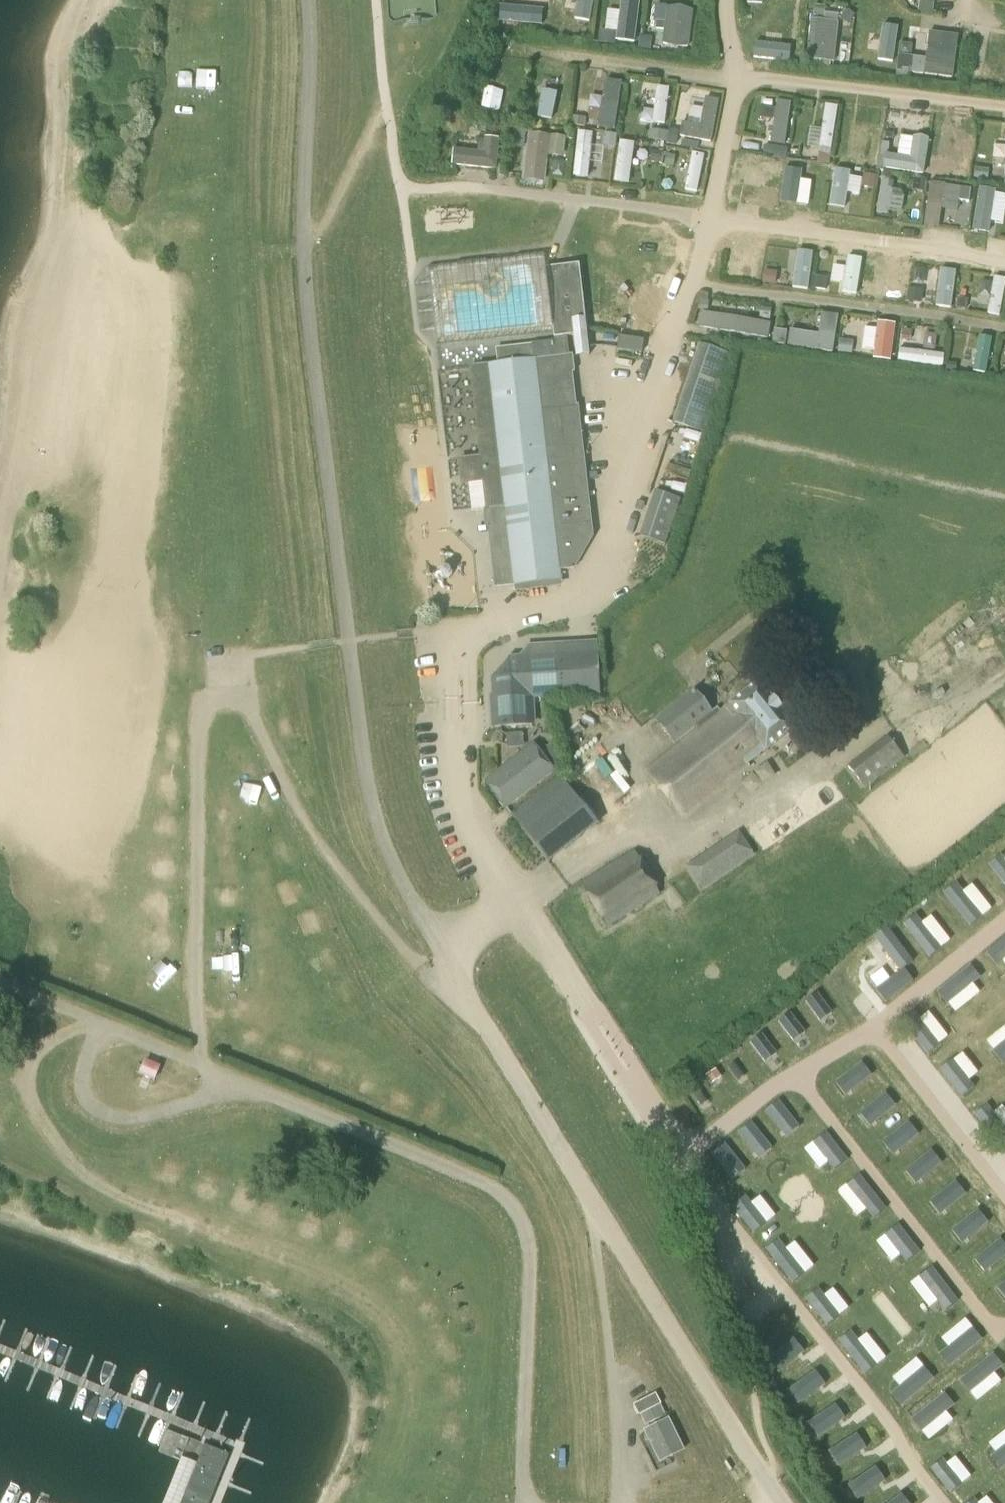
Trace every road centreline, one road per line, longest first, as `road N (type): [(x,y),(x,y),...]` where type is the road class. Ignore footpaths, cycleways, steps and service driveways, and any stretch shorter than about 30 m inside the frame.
road 1 (unclassified): [(780,1502),(443,953)]
road 2 (track): [(526,1502),(531,1254),(512,1205),(487,1187),(251,1089)]
road 3 (track): [(251,1089),(115,1124),(82,1100),(84,1051),(116,1029)]
road 4 (track): [(116,1029),(251,1089)]

